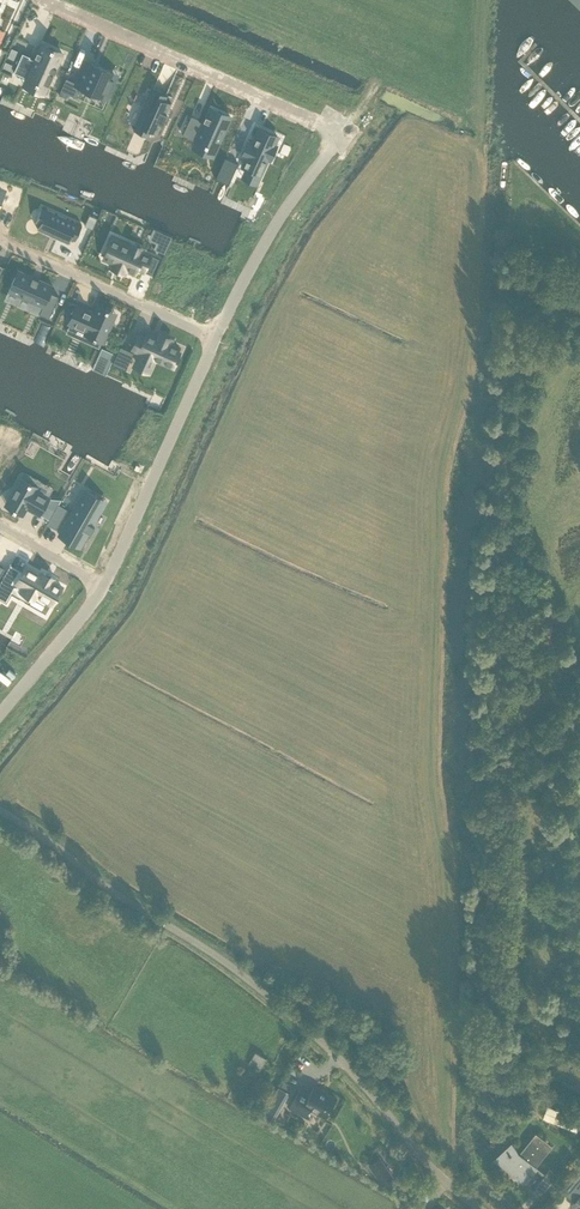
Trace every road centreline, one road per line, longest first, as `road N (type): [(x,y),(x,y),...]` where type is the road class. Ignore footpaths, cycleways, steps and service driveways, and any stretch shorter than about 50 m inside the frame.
road 1 (residential): [(216,339),(289,205),(345,134),(47,0)]
road 2 (unclassified): [(428,1164),(345,1065),(254,984),(0,811)]
road 3 (residential): [(105,588),(216,339)]
road 4 (residential): [(216,339),(5,244)]
road 5 (residential): [(0,714),(105,588)]
road 6 (residential): [(0,527),(105,588)]

